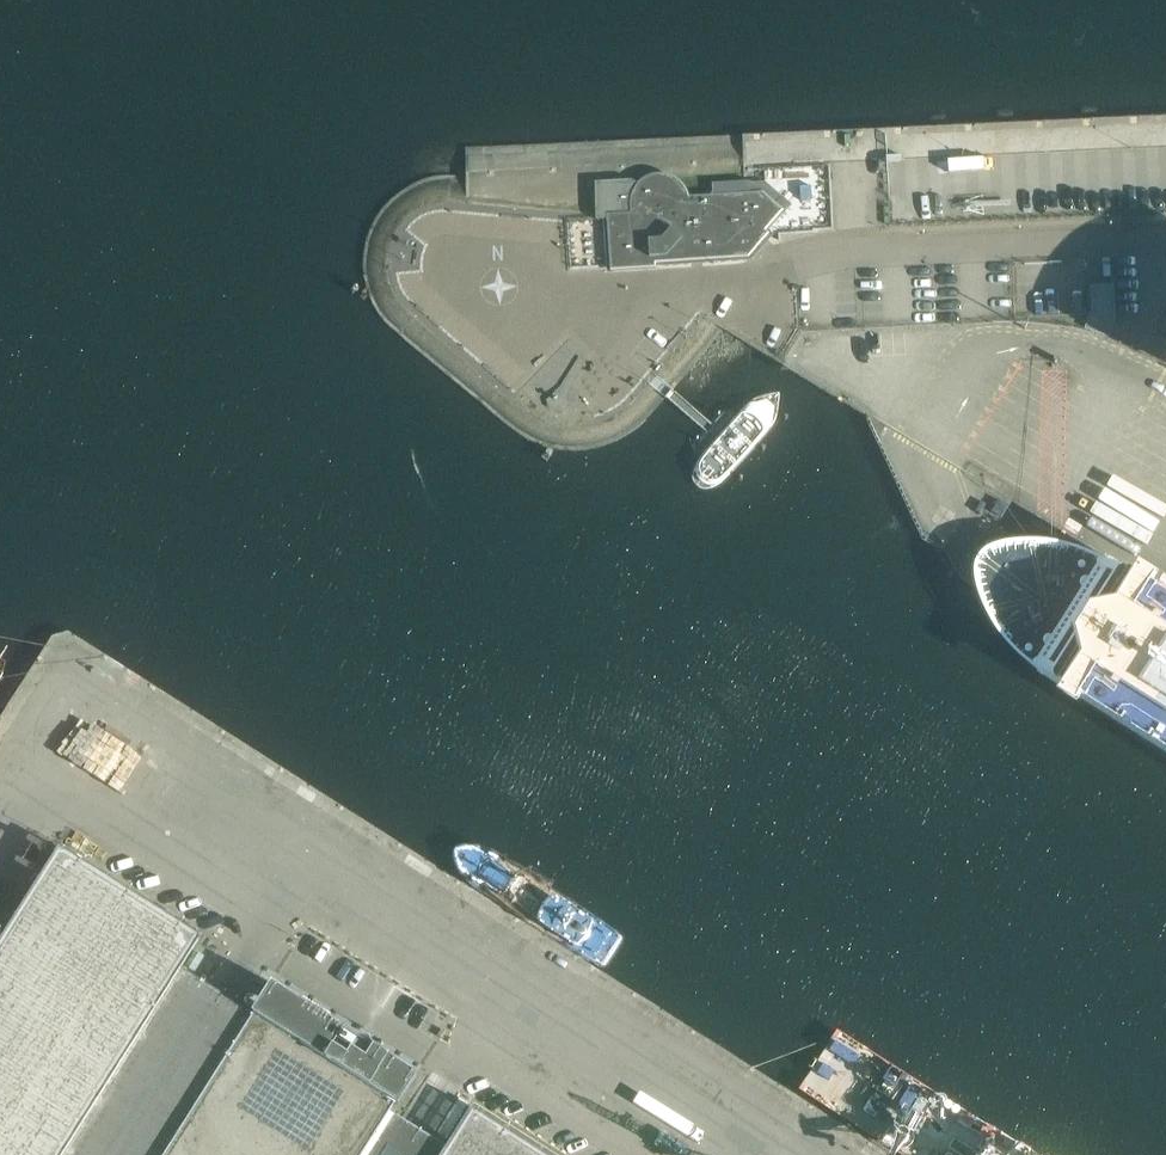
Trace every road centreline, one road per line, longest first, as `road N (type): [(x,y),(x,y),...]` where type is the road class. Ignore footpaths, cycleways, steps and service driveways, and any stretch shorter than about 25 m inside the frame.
road 1 (residential): [(498,286),(752,277),(878,250),(1165,238)]

